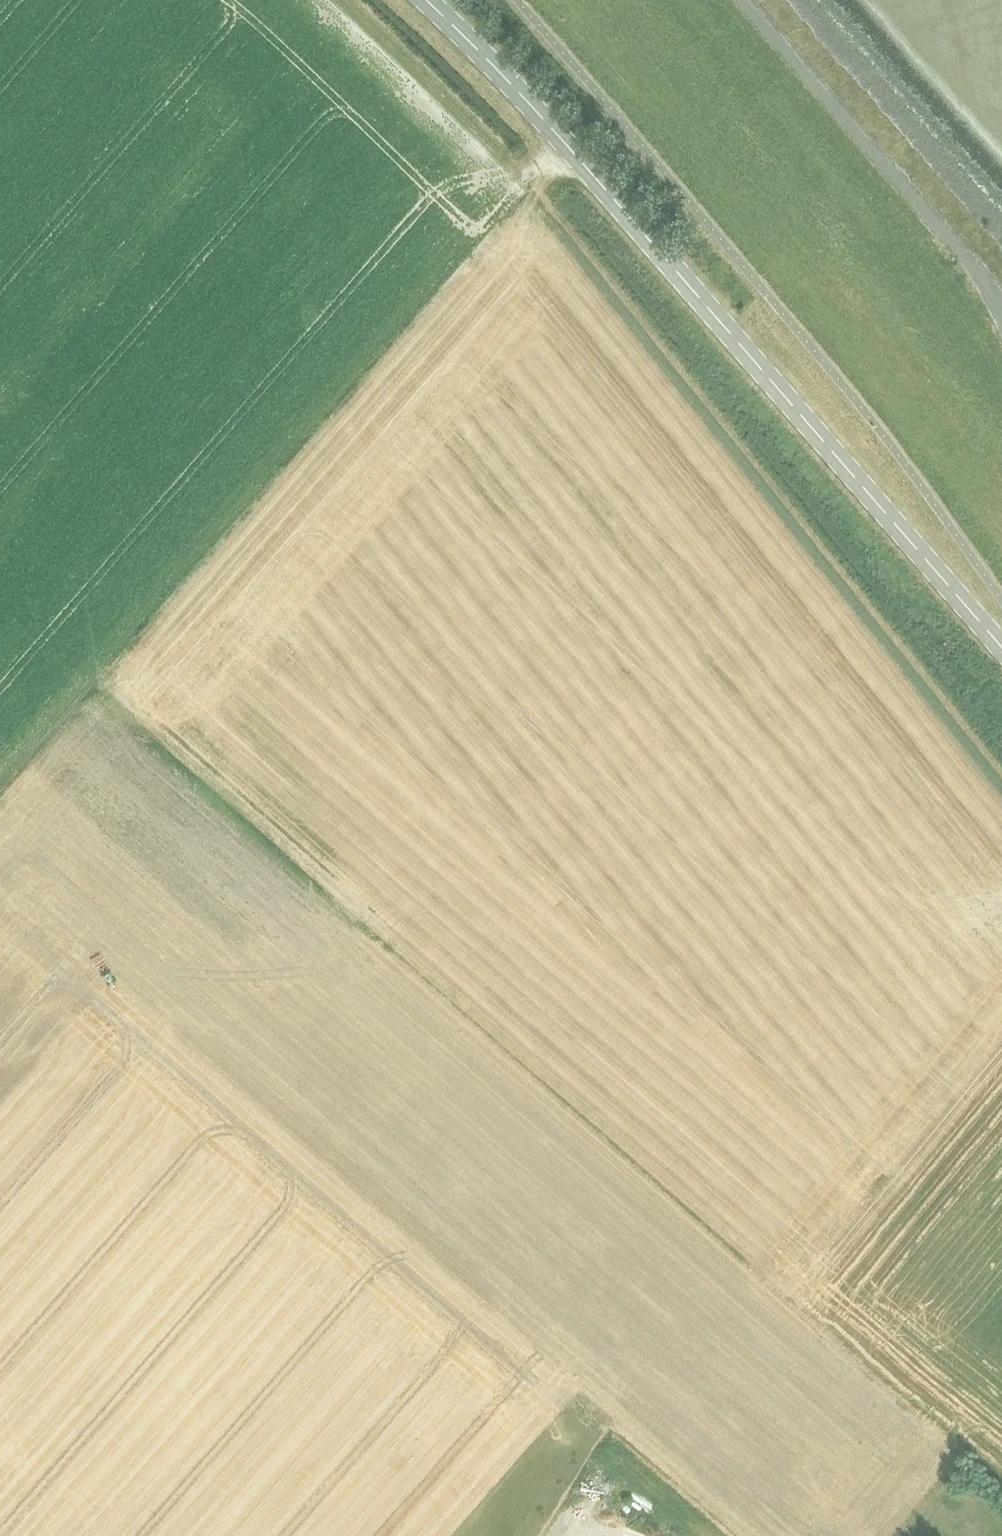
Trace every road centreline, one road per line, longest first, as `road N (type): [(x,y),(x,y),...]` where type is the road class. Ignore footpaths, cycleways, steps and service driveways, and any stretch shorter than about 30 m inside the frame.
road 1 (secondary): [(1001,644),(503,71),(427,0)]

